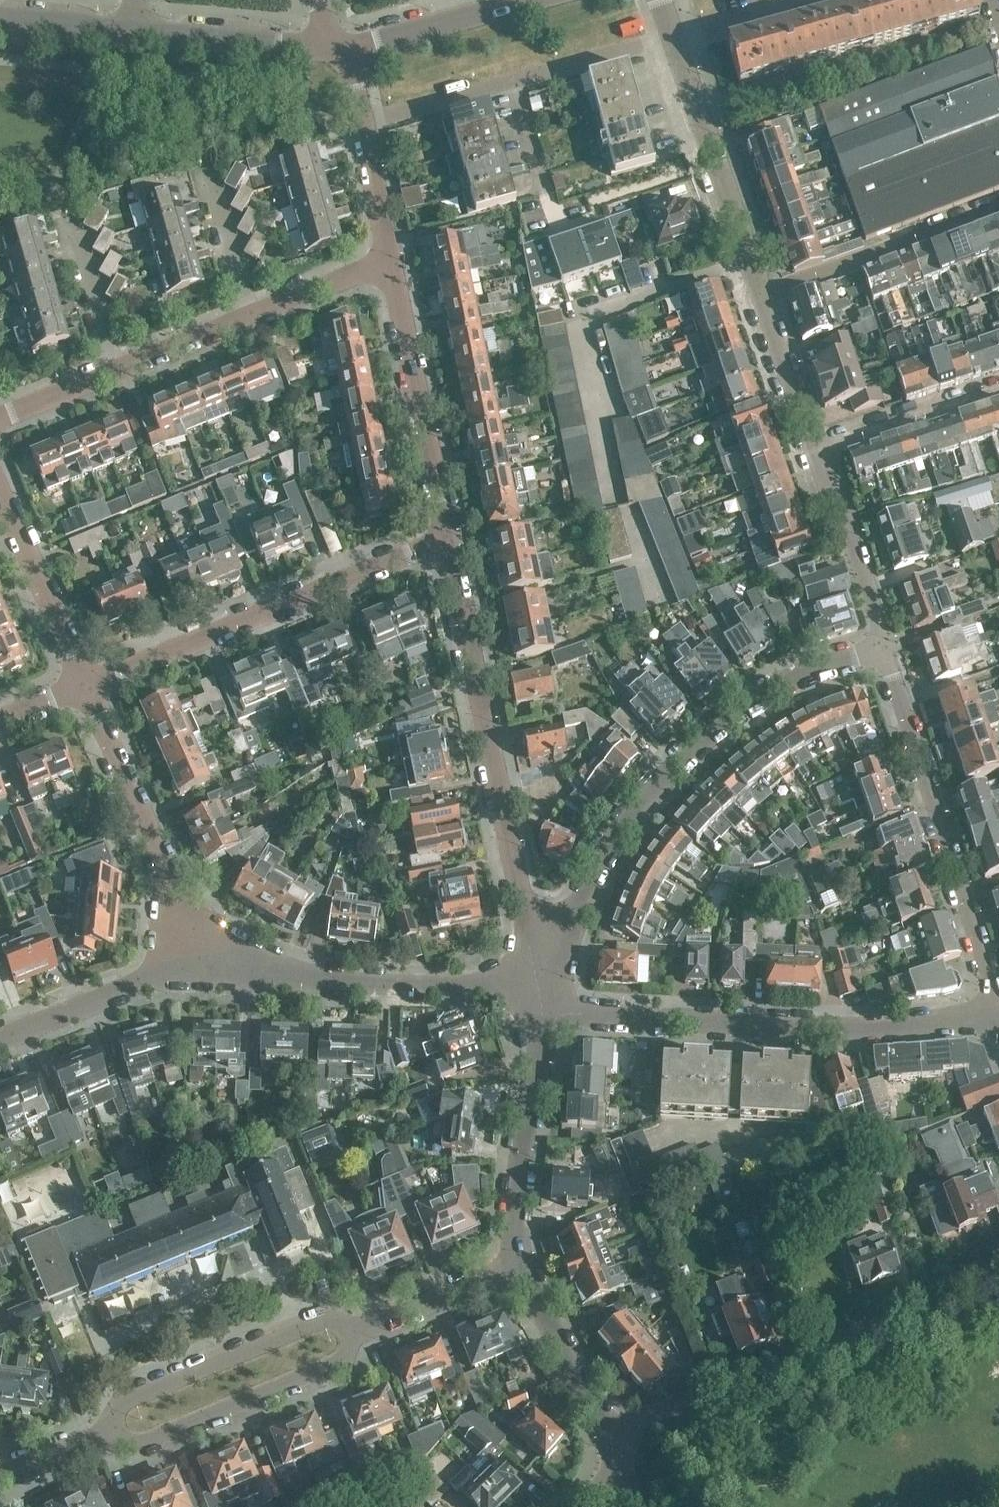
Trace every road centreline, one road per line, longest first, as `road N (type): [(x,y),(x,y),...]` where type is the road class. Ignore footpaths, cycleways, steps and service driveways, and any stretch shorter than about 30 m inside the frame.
road 1 (residential): [(546,1011),(584,890),(627,812),(731,715),(797,676),(883,648)]
road 2 (residential): [(546,1011),(446,537)]
road 3 (residential): [(546,1011),(864,1027),(996,1023)]
road 4 (residential): [(998,1272),(604,1456)]
road 5 (residential): [(883,648),(996,1023)]
road 6 (residential): [(85,685),(446,537)]
road 7 (residential): [(546,1011),(486,992),(334,983),(199,958)]
road 8 (residential): [(362,118),(673,37)]
road 9 (residential): [(199,958),(85,685)]
road 10 (residential): [(446,537),(391,258)]
road 11 (residential): [(109,1430),(140,1444),(347,1358),(351,1333)]
road 12 (residential): [(351,1333),(327,1320),(122,1403),(109,1430)]
road 13 (residential): [(759,296),(673,37)]
road 14 (residential): [(523,1263),(514,1237),(521,1156),(546,1011)]
road 15 (residential): [(759,296),(998,208)]
road 16 (residential): [(199,958),(0,1041)]
road 17 (residential): [(85,685),(0,488)]
road 18 (residential): [(816,445),(883,648)]
road 19 (residential): [(604,1456),(523,1263)]
road 20 (residential): [(816,445),(998,387)]
road 21 (residential): [(145,31),(335,48)]
road 22 (residential): [(351,1333),(523,1263)]
road 23 (residential): [(816,445),(759,296)]
road 24 (residential): [(245,317),(391,258)]
road 25 (residential): [(114,370),(78,222)]
road 26 (residential): [(0,18),(145,31)]
road 27 (residential): [(391,258),(362,118)]
road 28 (residential): [(114,370),(245,317)]
road 29 (residential): [(673,37),(807,0)]
road 30 (residential): [(245,317),(215,184)]
road 31 (residential): [(0,417),(114,370)]

